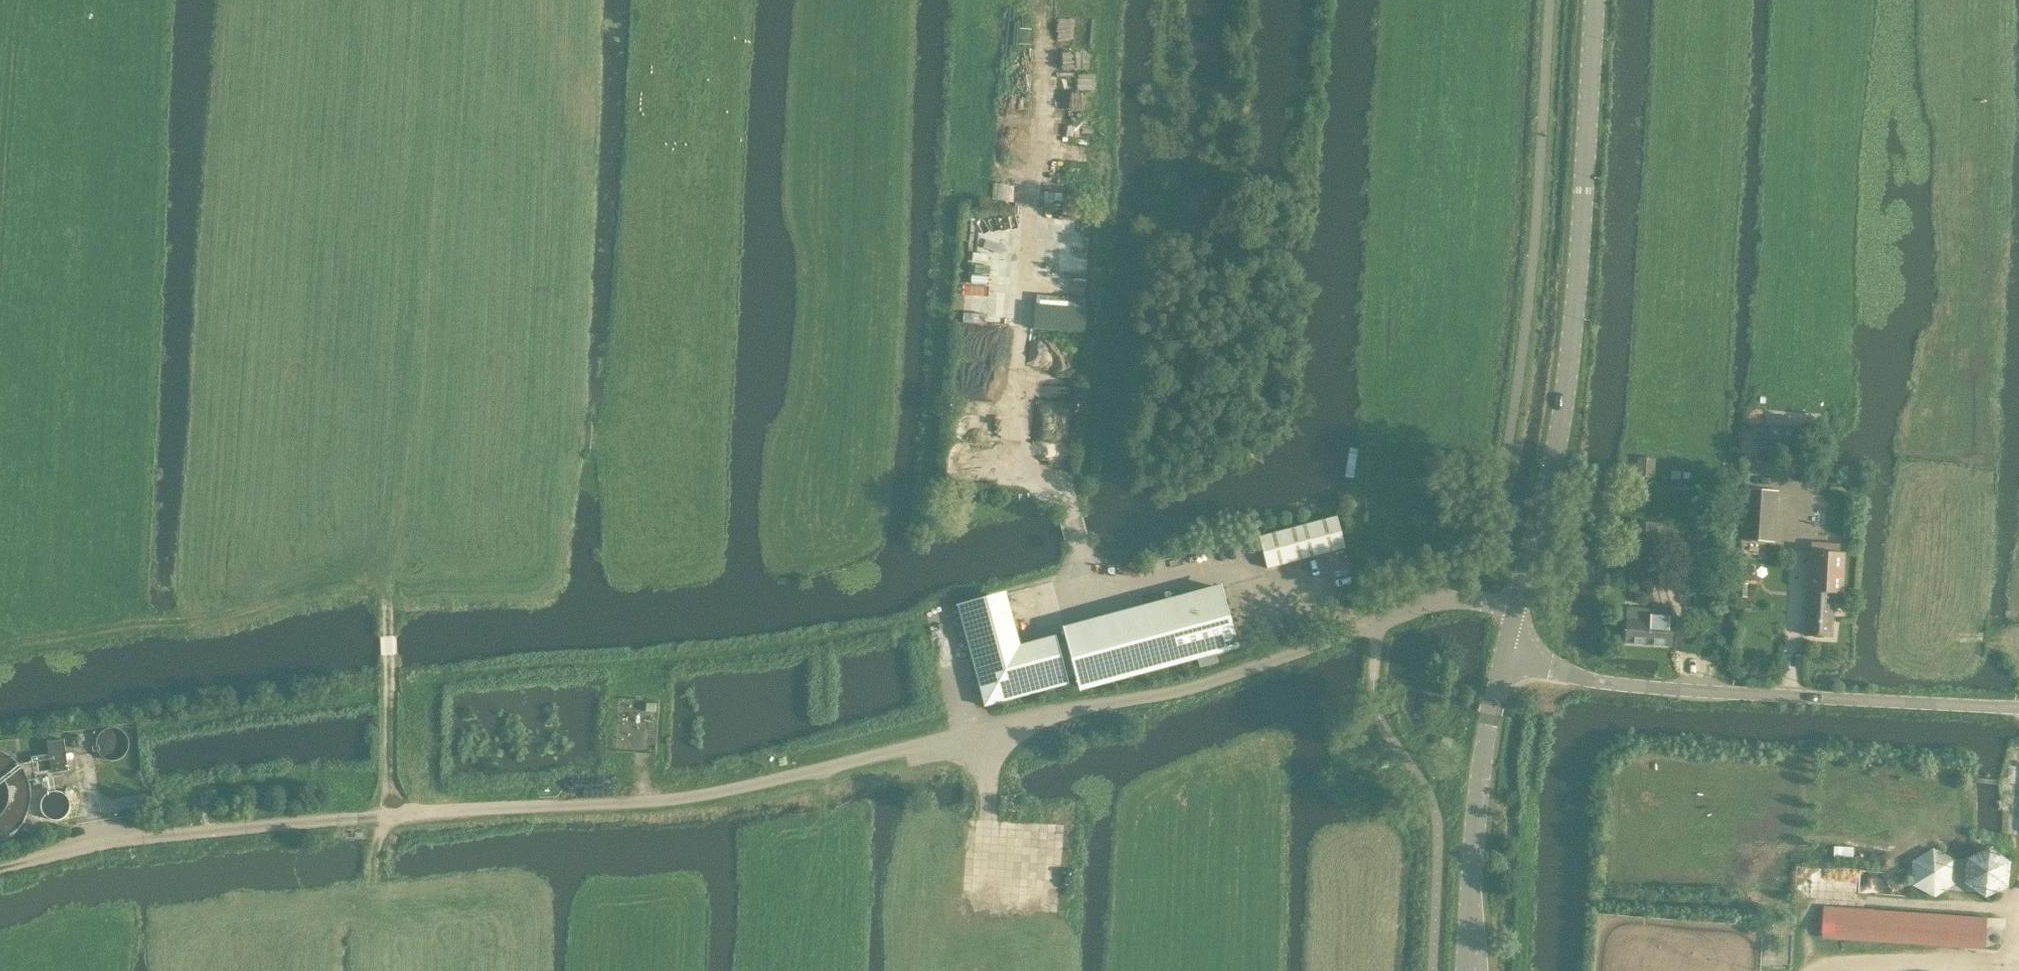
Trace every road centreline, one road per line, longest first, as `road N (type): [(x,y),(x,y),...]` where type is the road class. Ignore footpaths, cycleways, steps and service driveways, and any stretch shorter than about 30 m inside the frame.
road 1 (unclassified): [(24,864),(122,843),(401,812),(686,795),(1073,705),(1162,697),(1430,605),(1516,607)]
road 2 (tertiary): [(1516,607),(1566,382),(1592,0)]
road 3 (unclassified): [(2018,704),(1620,682),(1503,654)]
road 4 (tertiary): [(1470,970),(1482,762),(1503,654)]

